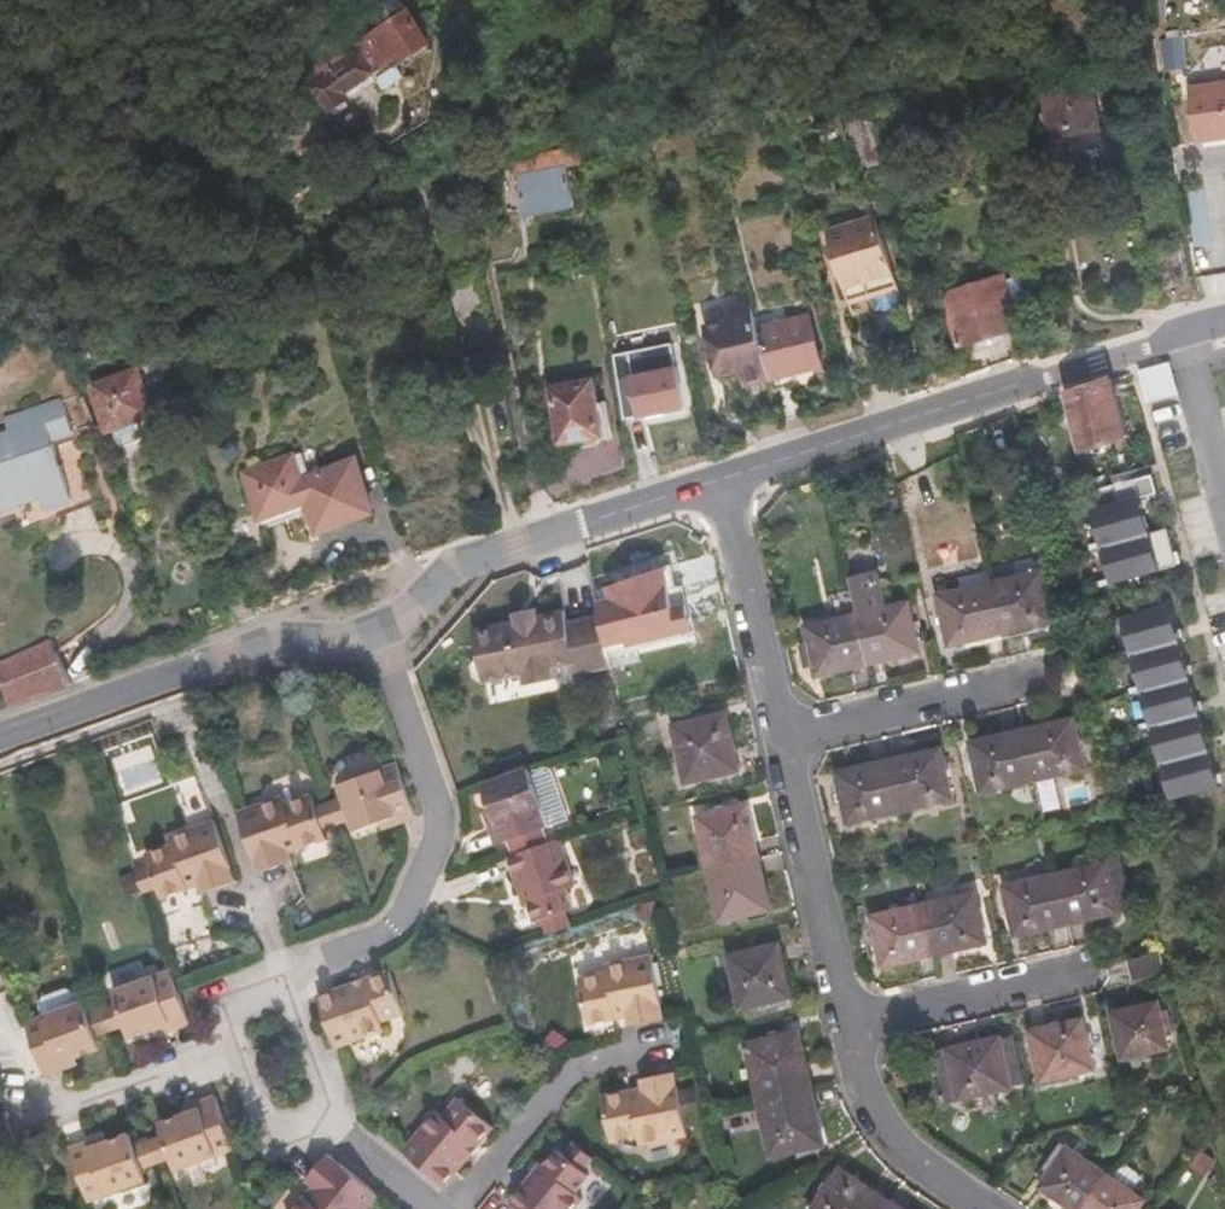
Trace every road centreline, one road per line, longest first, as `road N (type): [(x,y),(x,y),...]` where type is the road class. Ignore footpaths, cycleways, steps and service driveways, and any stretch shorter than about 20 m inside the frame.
road 1 (secondary): [(722,479),(1180,335)]
road 2 (residential): [(283,974),(391,928),(433,851),(437,808),(375,631)]
road 3 (secondary): [(0,738),(253,644),(375,631)]
road 4 (secondary): [(375,631),(468,559),(722,479)]
road 5 (residential): [(851,1022),(787,738)]
road 6 (residential): [(237,1051),(45,1121),(15,1050)]
road 7 (residential): [(453,1208),(573,1067),(662,1046)]
road 8 (residential): [(787,738),(722,479)]
road 9 (residential): [(195,725),(283,974)]
road 10 (residential): [(787,738),(1029,678)]
road 11 (residential): [(989,1208),(889,1131),(861,1075),(851,1022)]
road 12 (residential): [(851,1022),(1086,970)]
road 13 (residential): [(1180,335),(1224,500)]
road 14 (residential): [(332,1122),(271,1142),(237,1051)]
road 15 (residential): [(332,1122),(283,974)]
road 16 (residential): [(434,1208),(332,1122)]

